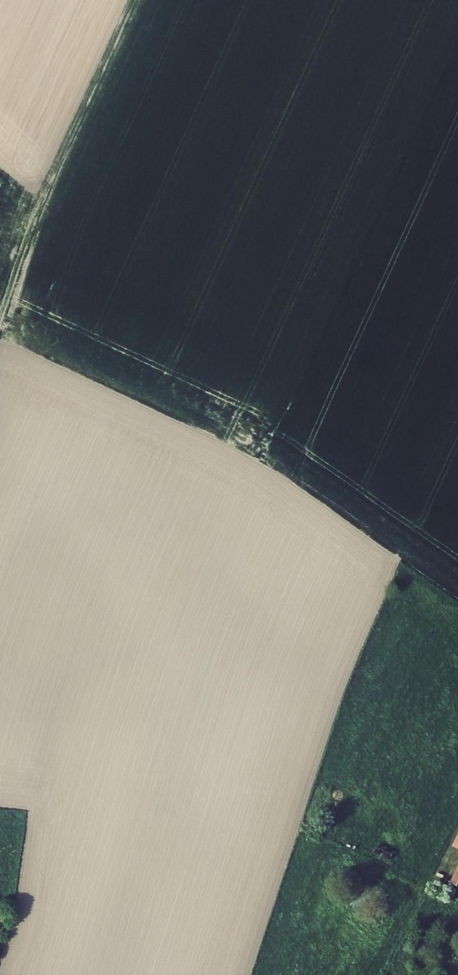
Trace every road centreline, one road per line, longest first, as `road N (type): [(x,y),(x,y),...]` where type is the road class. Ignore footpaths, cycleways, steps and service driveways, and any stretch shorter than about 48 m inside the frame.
road 1 (track): [(131,0),(17,241),(0,310)]

